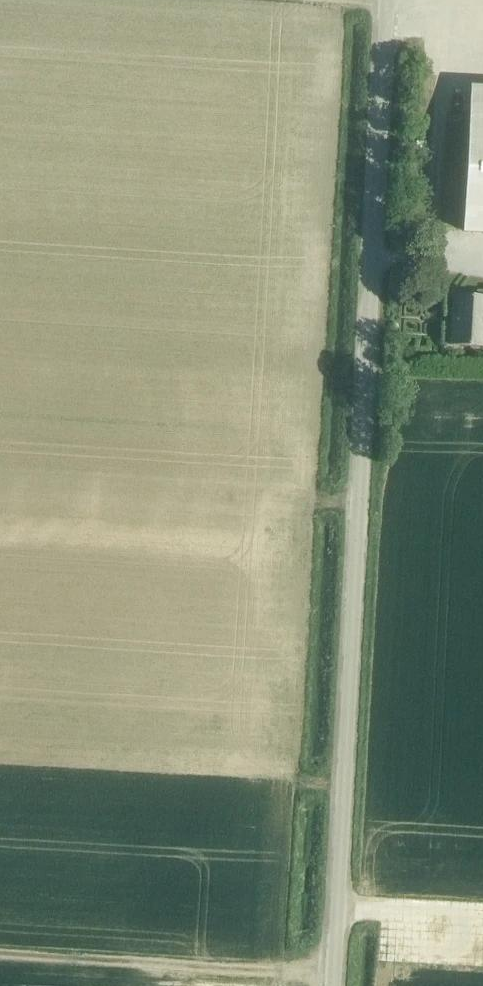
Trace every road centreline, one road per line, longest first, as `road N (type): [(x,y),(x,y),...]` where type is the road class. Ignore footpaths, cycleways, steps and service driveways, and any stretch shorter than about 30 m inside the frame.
road 1 (unclassified): [(332,985),(383,0)]
road 2 (track): [(332,979),(0,959)]
road 3 (track): [(336,906),(482,913)]

